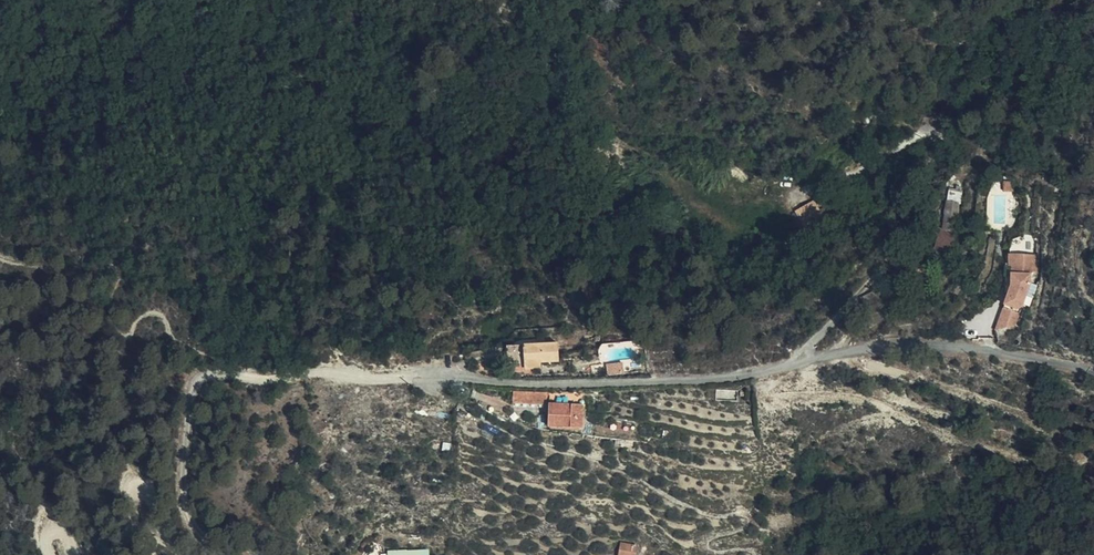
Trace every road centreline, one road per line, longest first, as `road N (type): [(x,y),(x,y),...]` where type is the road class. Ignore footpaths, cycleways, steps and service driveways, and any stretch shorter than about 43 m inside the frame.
road 1 (residential): [(1093,372),(989,351),(886,348),(736,380),(431,382)]
road 2 (track): [(801,366),(909,240),(937,133),(906,120),(823,147),(790,146)]
road 3 (track): [(226,554),(195,511),(210,386),(431,382)]
road 4 (track): [(149,554),(135,519),(135,488),(143,486),(164,543),(181,554)]

